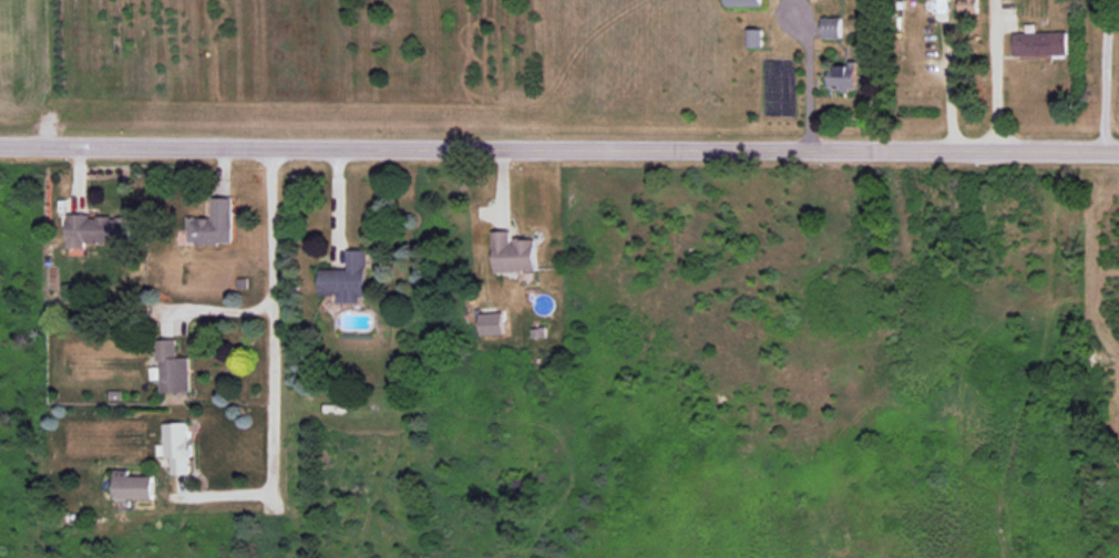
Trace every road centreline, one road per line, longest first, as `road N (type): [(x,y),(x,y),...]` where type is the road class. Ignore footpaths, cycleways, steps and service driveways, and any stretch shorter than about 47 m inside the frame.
road 1 (tertiary): [(1118,158),(0,143)]

